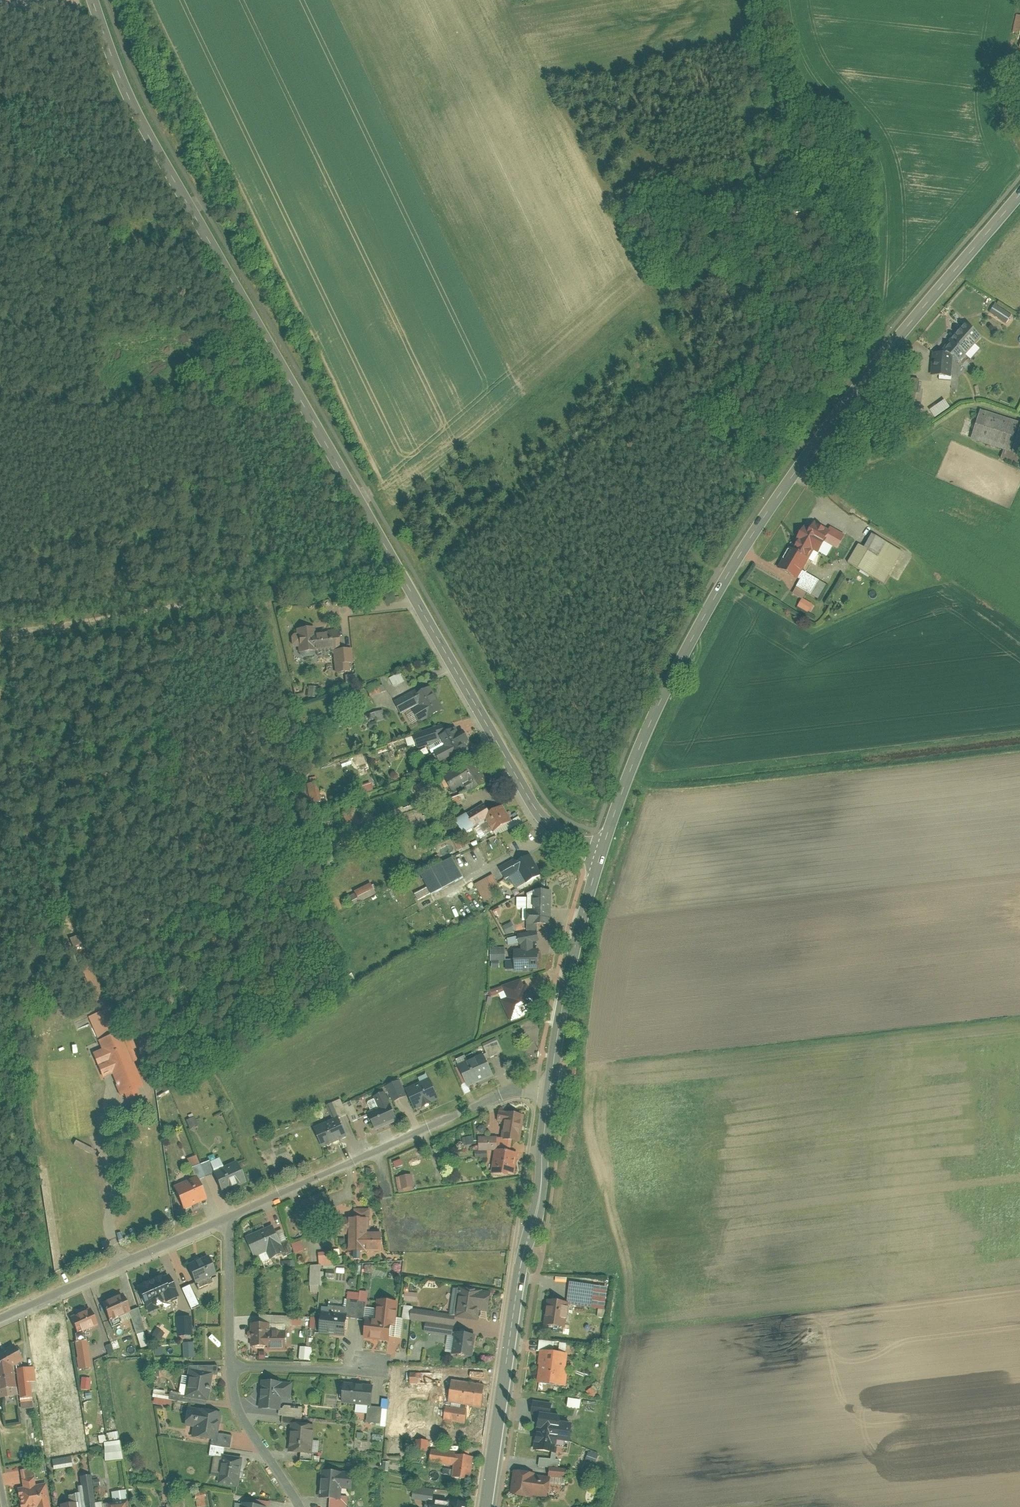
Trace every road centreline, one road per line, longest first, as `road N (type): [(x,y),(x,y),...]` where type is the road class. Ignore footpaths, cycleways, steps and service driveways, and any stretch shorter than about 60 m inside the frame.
road 1 (tertiary): [(87,0),(148,143),(501,759),(553,829),(602,849)]
road 2 (secondary): [(602,849),(658,707),(745,548),(866,377),(1019,196)]
road 3 (secondary): [(487,1506),(525,1246),(541,1192),(548,1089)]
road 4 (track): [(397,569),(0,633)]
road 5 (residential): [(548,1089),(509,1092),(226,1220)]
road 6 (residential): [(226,1220),(0,1319)]
road 7 (secondary): [(548,1089),(602,849)]
road 8 (residential): [(231,1366),(344,1371),(388,1360)]
road 9 (residential): [(231,1366),(239,1412),(299,1506)]
road 10 (residential): [(226,1220),(231,1366)]

